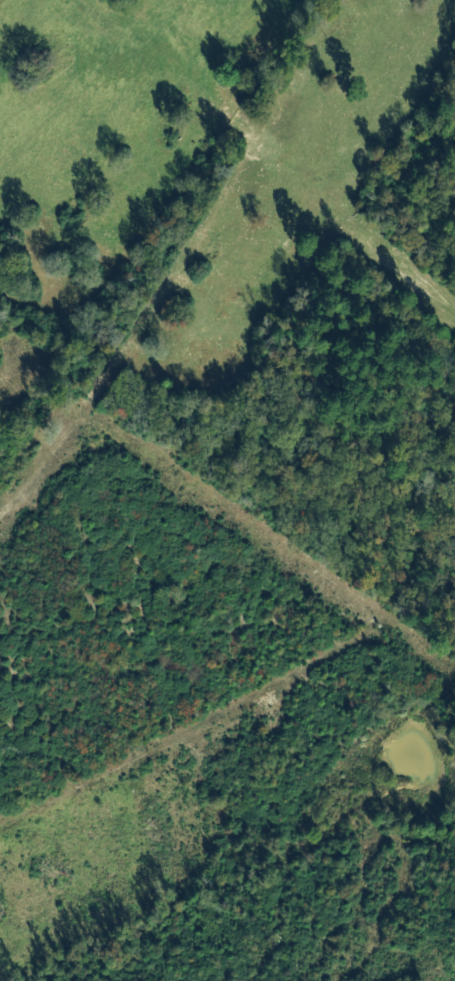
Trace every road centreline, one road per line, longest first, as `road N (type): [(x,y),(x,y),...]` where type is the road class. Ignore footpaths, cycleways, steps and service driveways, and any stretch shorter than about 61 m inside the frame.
road 1 (track): [(342,0),(173,301),(0,515)]

